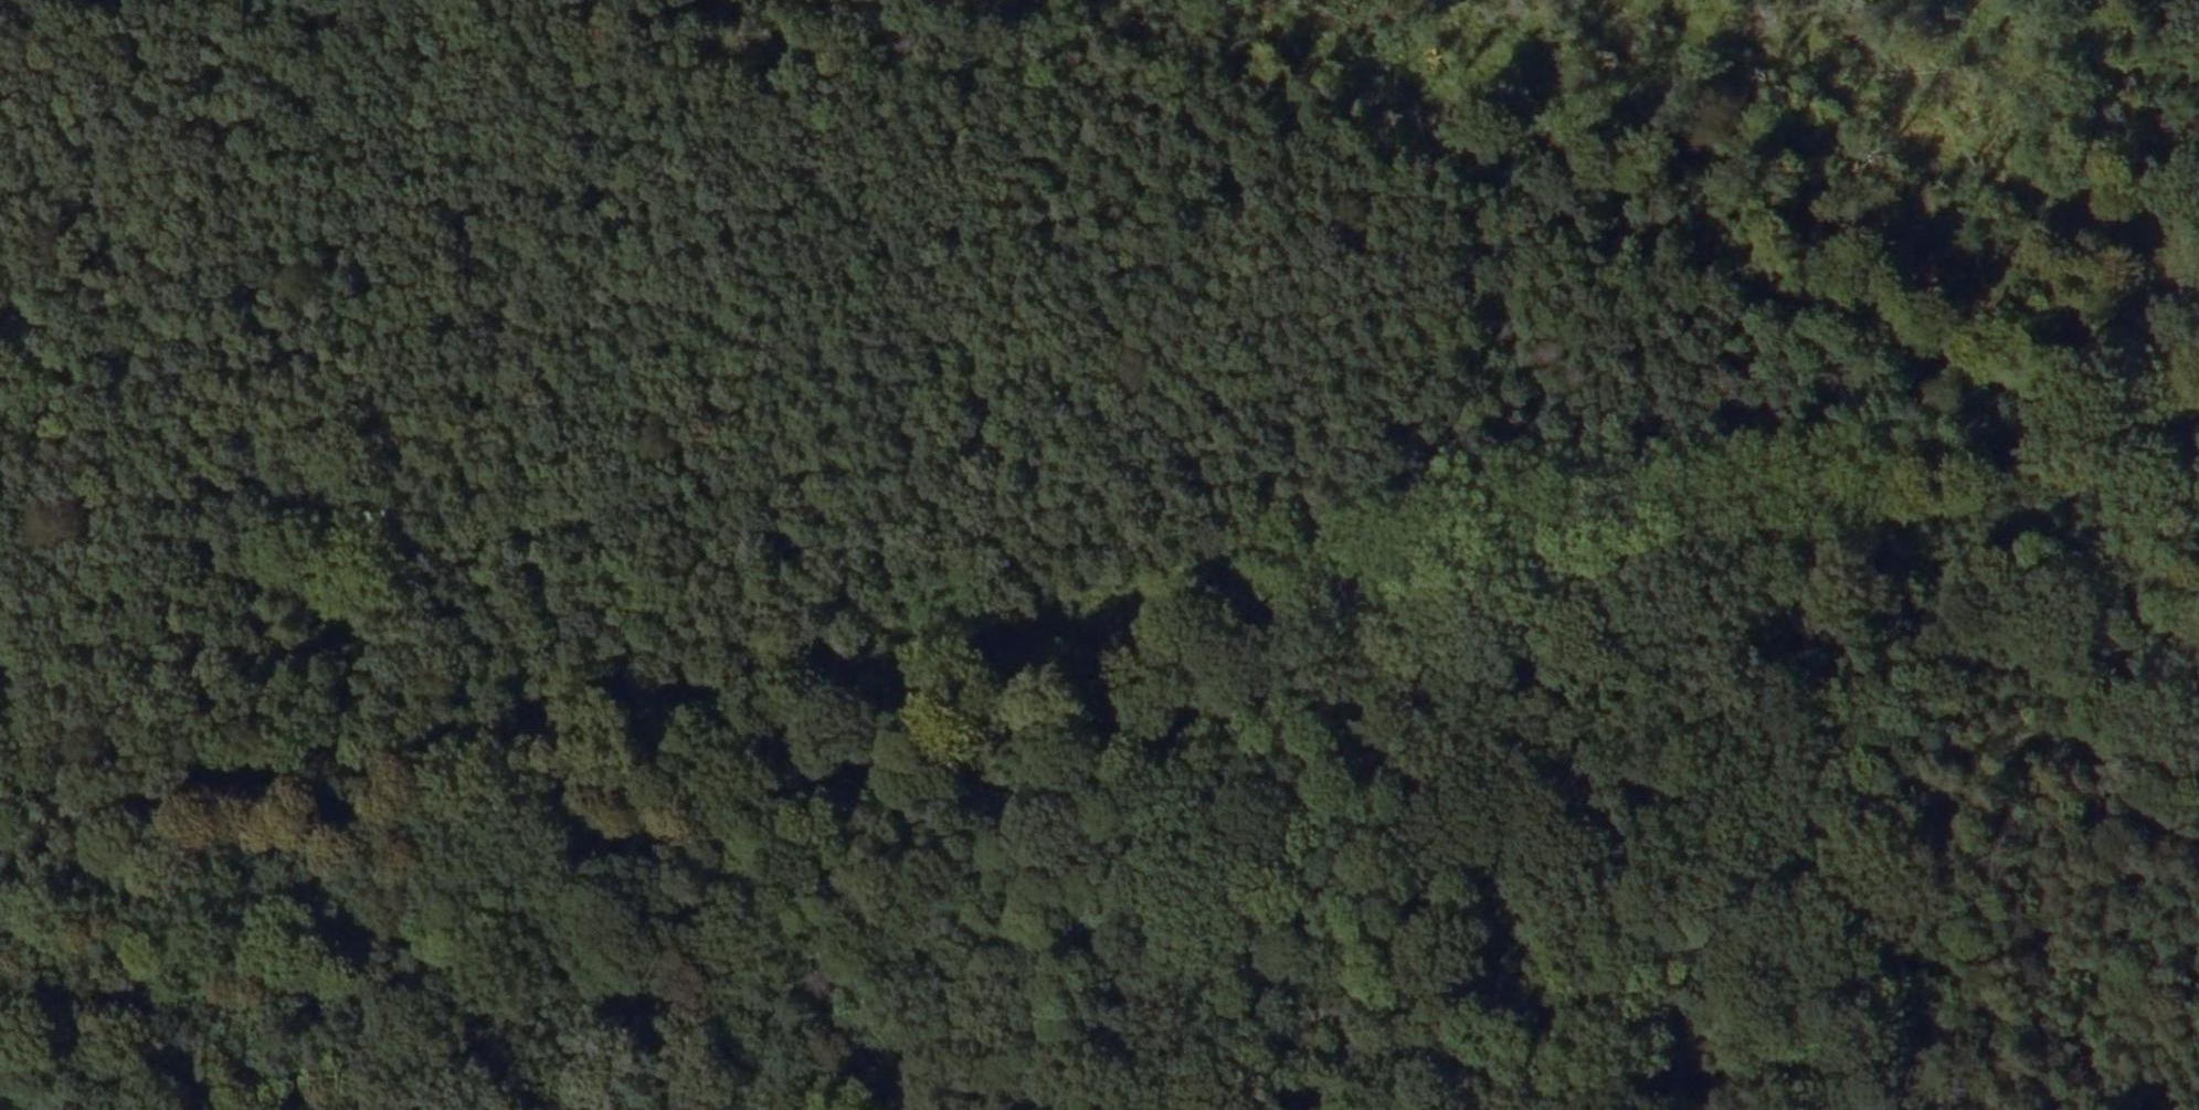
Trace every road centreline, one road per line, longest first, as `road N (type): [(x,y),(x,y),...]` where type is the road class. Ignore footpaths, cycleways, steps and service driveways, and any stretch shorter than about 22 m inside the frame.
road 1 (track): [(2198,431),(0,871)]

